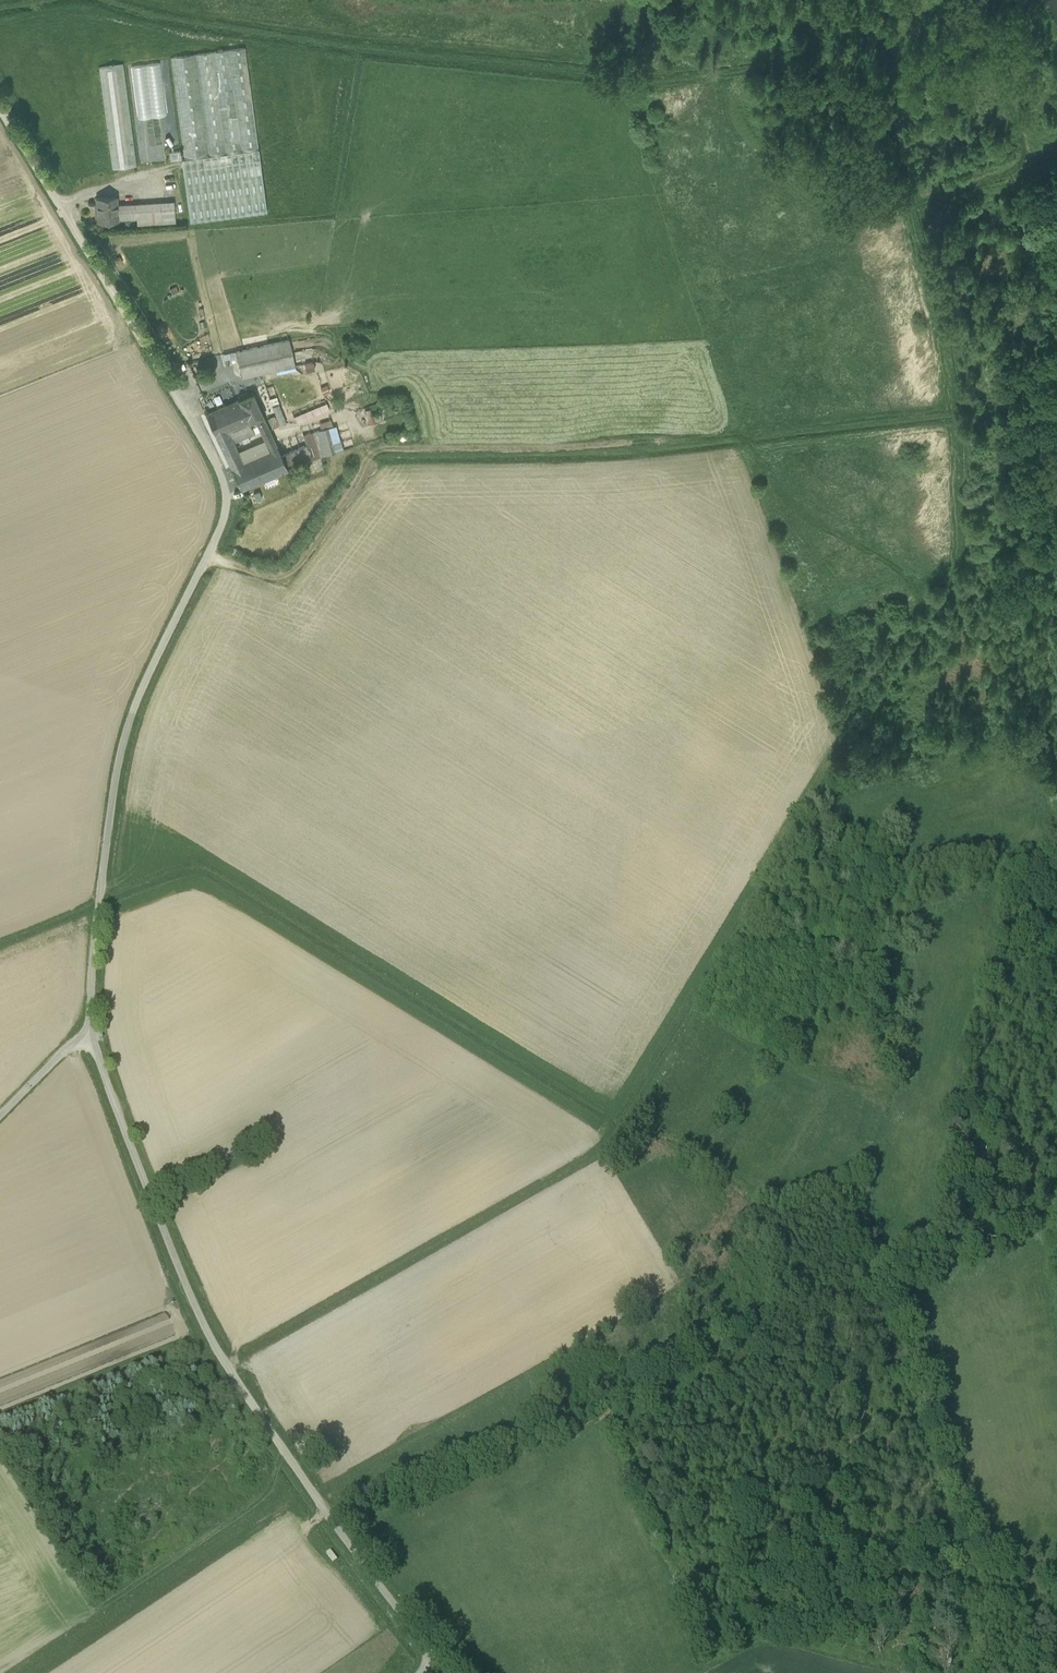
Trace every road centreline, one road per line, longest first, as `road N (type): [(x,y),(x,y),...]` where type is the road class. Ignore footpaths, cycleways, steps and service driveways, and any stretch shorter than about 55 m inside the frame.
road 1 (residential): [(432,1659),(219,1358),(91,1039),(98,896),(121,756),(224,511),(224,482),(0,114)]
road 2 (track): [(173,395),(311,377),(340,409),(301,423)]
road 3 (track): [(91,1039),(74,1044),(0,1115)]

